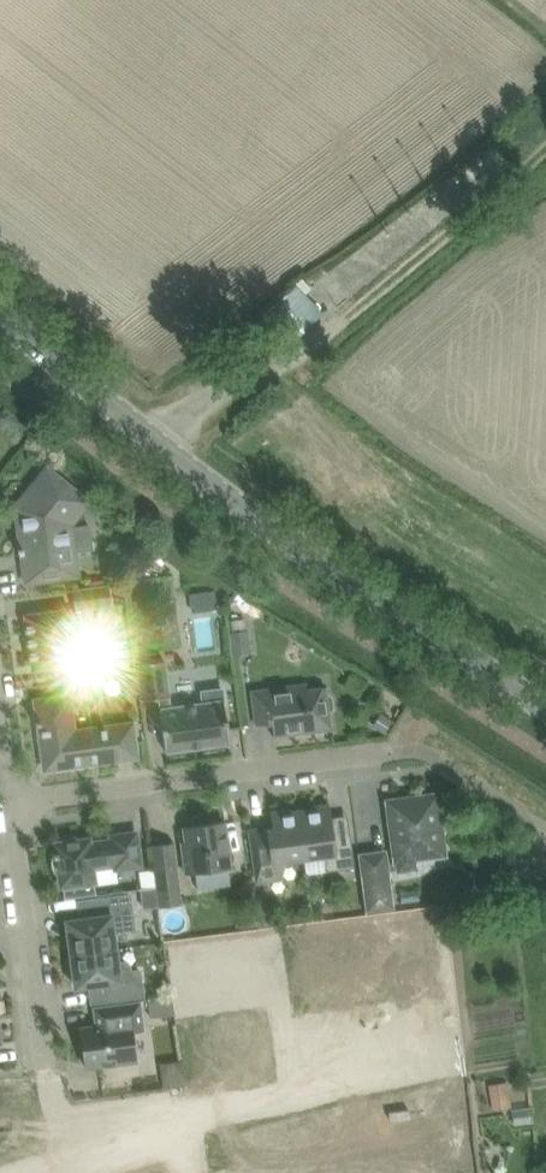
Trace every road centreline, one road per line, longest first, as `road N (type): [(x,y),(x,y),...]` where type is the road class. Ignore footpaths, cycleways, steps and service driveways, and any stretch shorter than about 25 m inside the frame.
road 1 (tertiary): [(545,701),(157,440),(0,311)]
road 2 (track): [(157,440),(291,364),(545,148)]
road 3 (residential): [(385,753),(11,799)]
road 4 (residential): [(58,1167),(11,799)]
road 5 (residential): [(301,1110),(454,1074)]
road 6 (residential): [(301,1110),(275,955)]
road 7 (residential): [(58,1167),(187,1137)]

